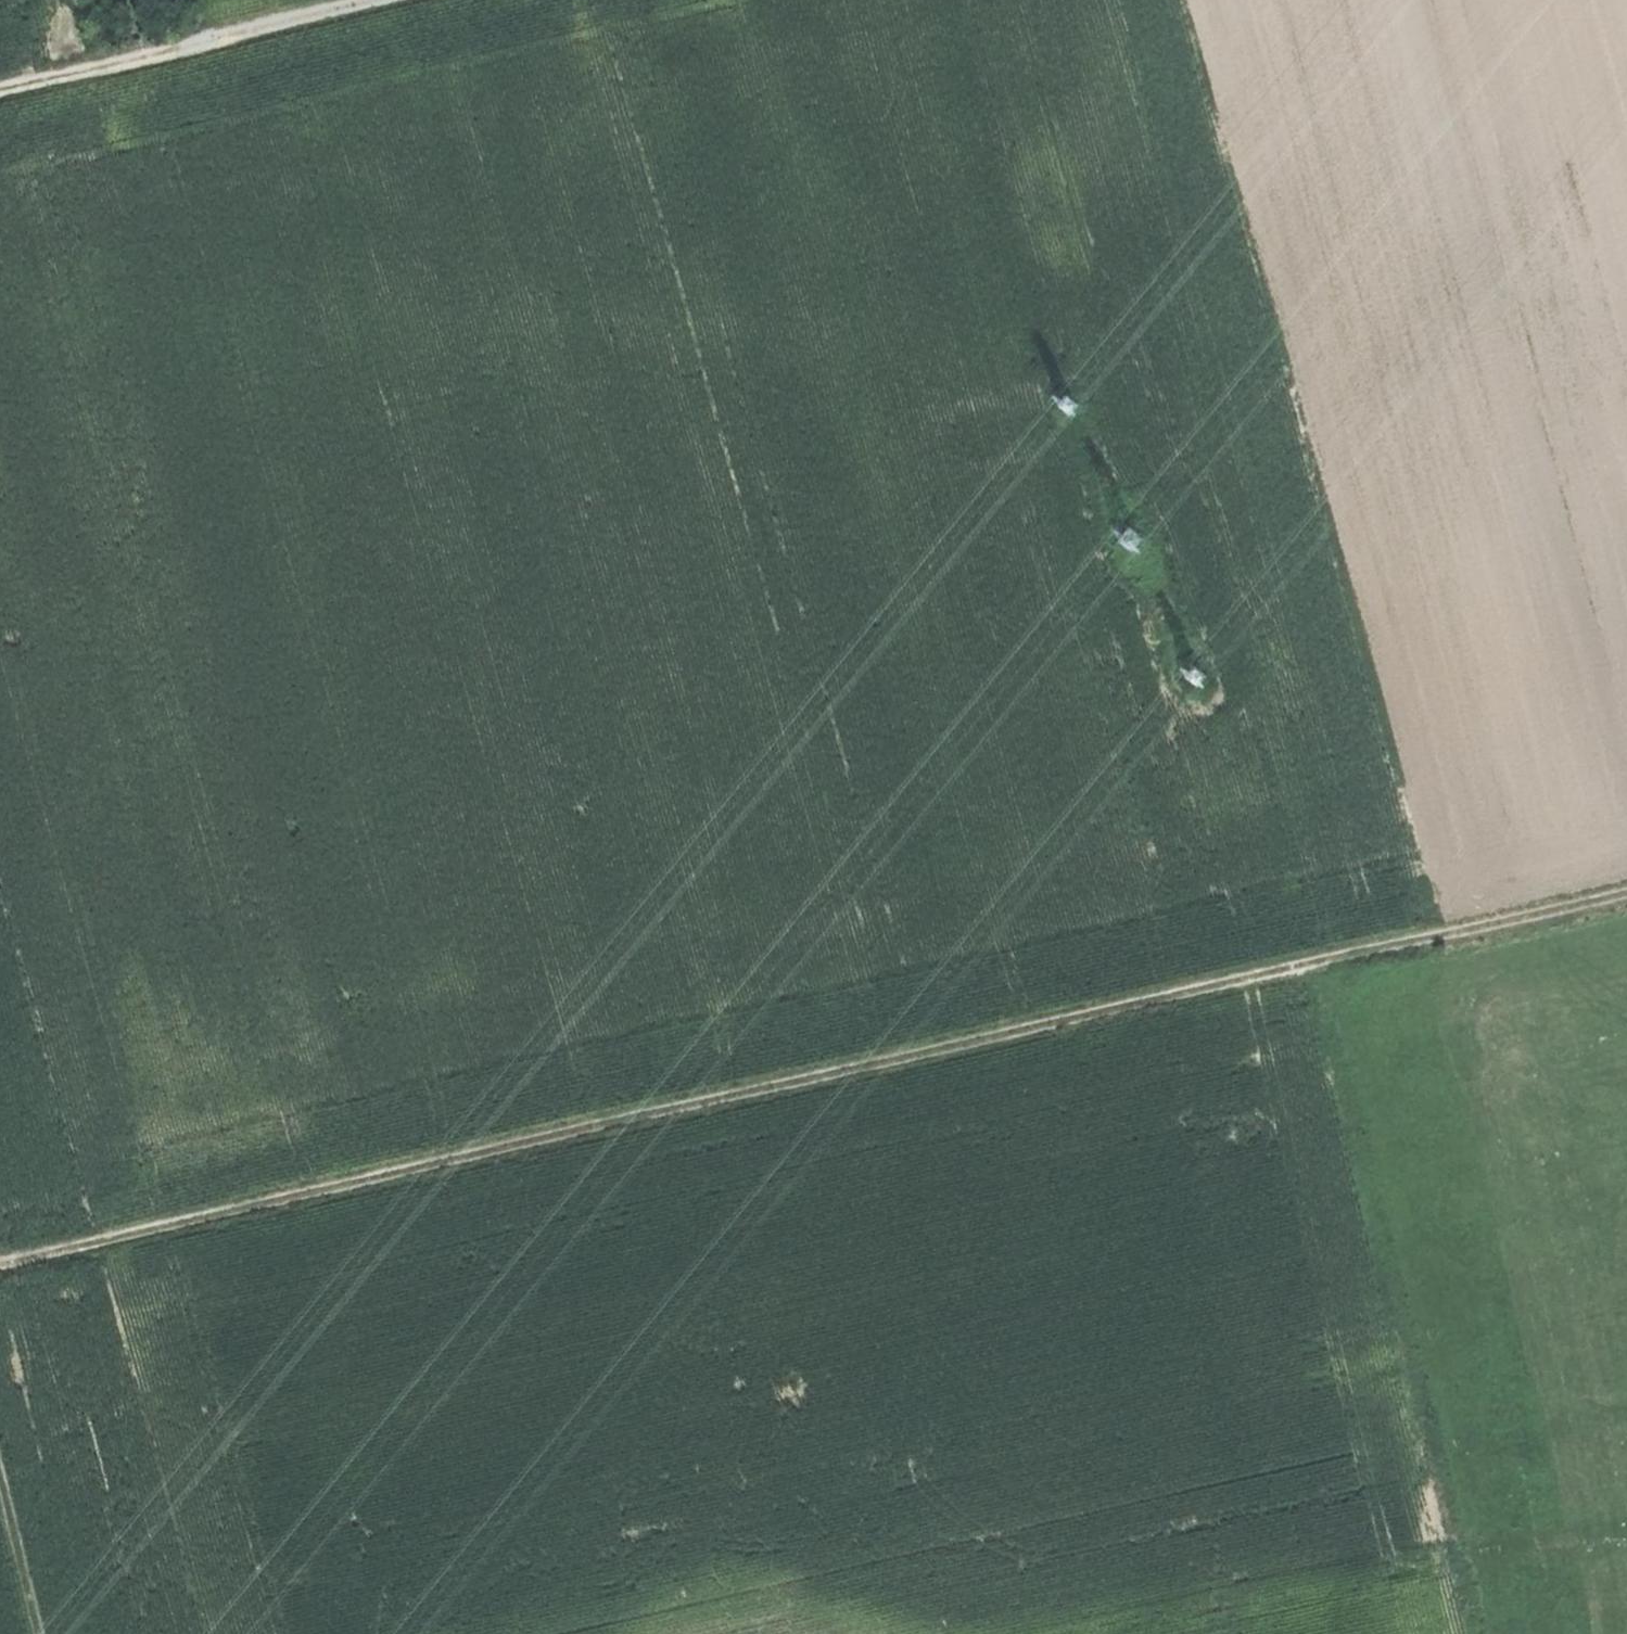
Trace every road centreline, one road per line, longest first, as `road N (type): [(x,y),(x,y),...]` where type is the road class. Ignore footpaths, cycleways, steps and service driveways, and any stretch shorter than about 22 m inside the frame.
road 1 (track): [(1626,895),(0,1266)]
road 2 (track): [(0,94),(392,0)]
road 3 (track): [(38,1633),(0,1477)]

